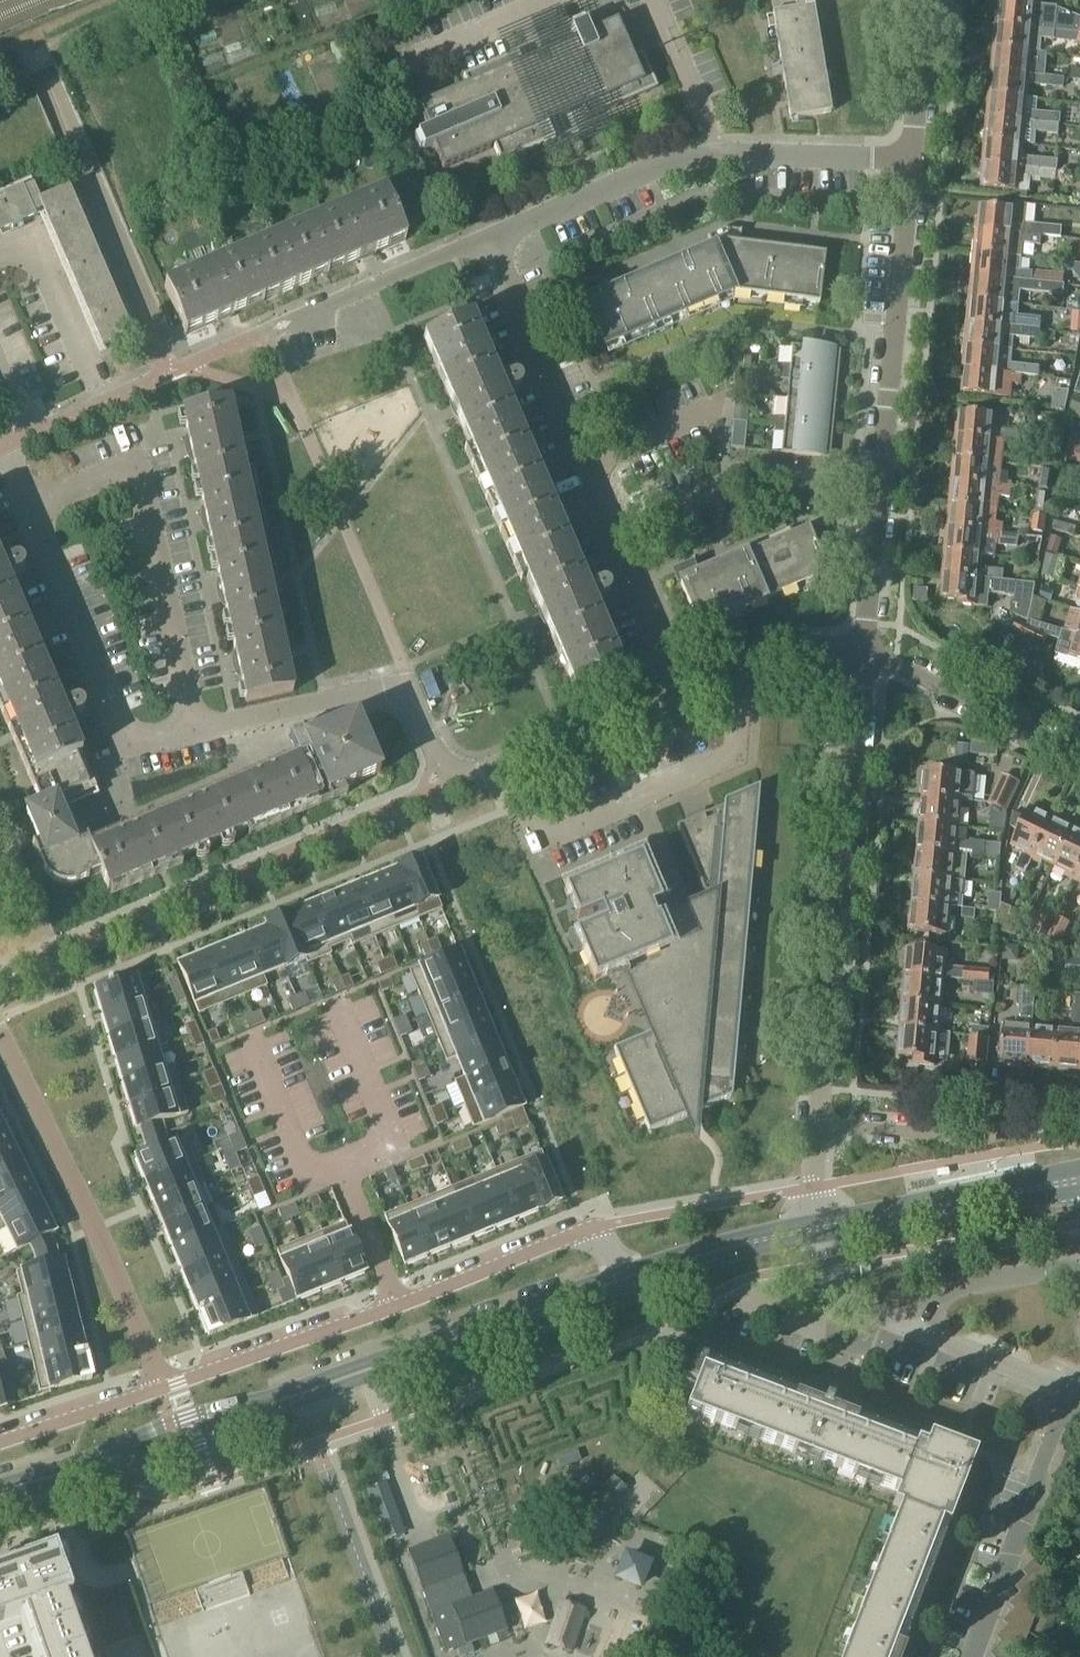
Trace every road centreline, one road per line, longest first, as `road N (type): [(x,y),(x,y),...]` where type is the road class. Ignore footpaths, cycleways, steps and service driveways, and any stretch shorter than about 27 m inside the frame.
road 1 (tertiary): [(0,1491),(175,1438),(621,1280)]
road 2 (residential): [(192,731),(396,691),(417,708),(443,765),(472,775),(680,690)]
road 3 (residential): [(621,1280),(597,1241),(576,1234),(159,1391)]
road 4 (residential): [(862,653),(910,164)]
road 5 (residential): [(680,690),(490,237)]
road 6 (residential): [(819,1124),(862,653)]
road 7 (residential): [(910,164),(728,154),(656,167),(490,237)]
road 8 (residential): [(159,1391),(94,1229),(0,1037)]
road 9 (residential): [(192,731),(134,476),(120,471),(29,507)]
road 10 (residential): [(1073,1392),(853,1305),(839,1287),(823,1226)]
road 11 (residential): [(29,507),(122,733),(133,739),(192,731)]
road 12 (residential): [(971,1656),(1073,1392)]
road 13 (tertiary): [(823,1226),(1079,1181)]
road 14 (residential): [(1079,739),(901,658),(862,653)]
road 15 (residential): [(490,237),(289,324)]
road 16 (tertiary): [(621,1280),(823,1226)]
road 17 (residential): [(862,653),(766,655),(680,690)]
road 18 (residential): [(0,257),(22,248),(38,255),(88,372)]
road 19 (residential): [(159,1391),(0,1443)]
road 20 (residential): [(910,164),(927,0)]
road 21 (residential): [(970,1138),(819,1124)]

